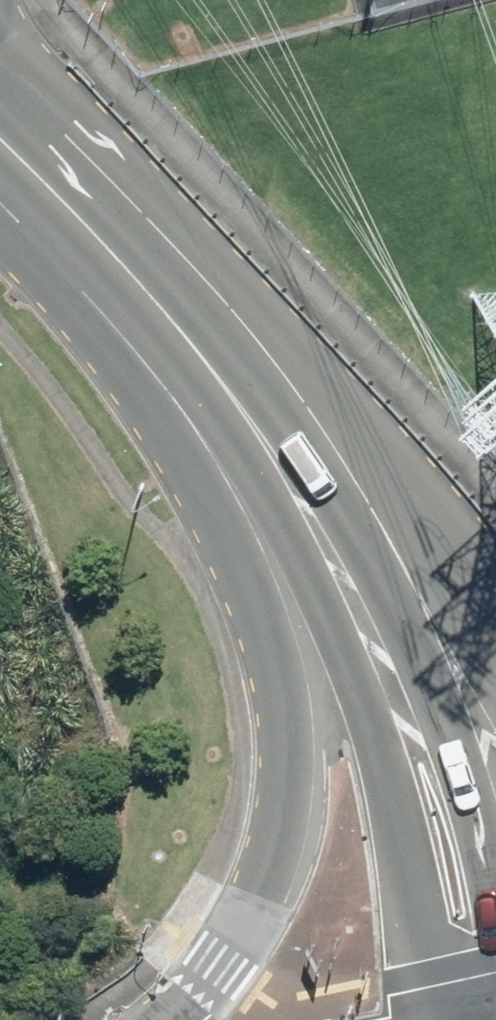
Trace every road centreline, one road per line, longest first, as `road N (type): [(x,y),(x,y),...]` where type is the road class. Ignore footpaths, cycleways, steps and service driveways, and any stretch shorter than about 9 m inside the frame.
road 1 (secondary): [(160,1019),(226,959),(268,898),(288,860),(305,771),(295,592),(251,420)]
road 2 (secondary): [(431,1019),(358,591)]
road 3 (secondary): [(0,161),(251,420)]
road 4 (secondary): [(251,420),(495,657)]
road 5 (secondary): [(358,591),(417,665),(452,736),(495,883)]
road 6 (secondary): [(251,420),(358,591)]

